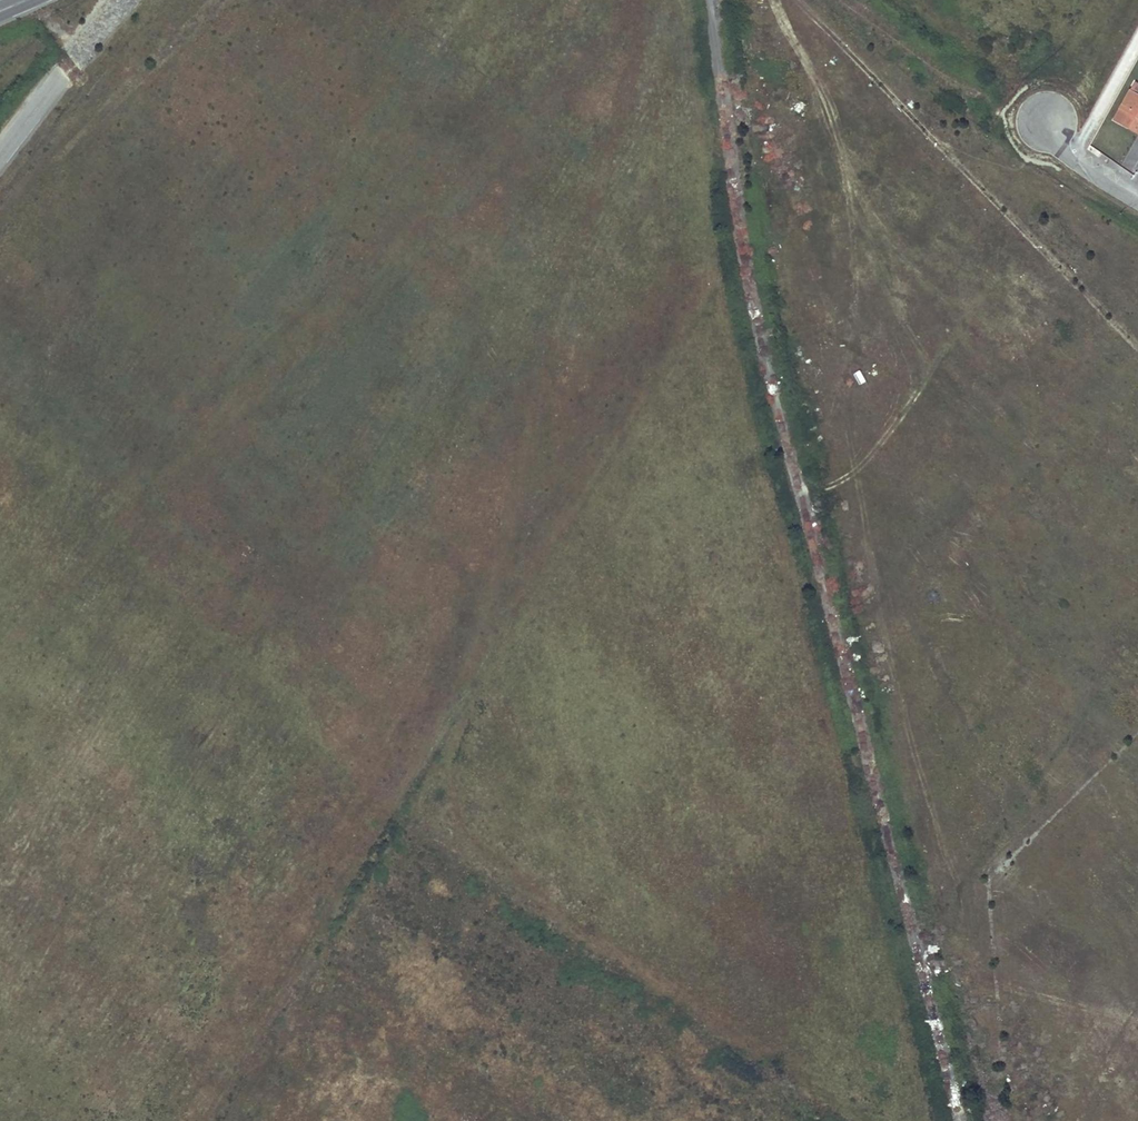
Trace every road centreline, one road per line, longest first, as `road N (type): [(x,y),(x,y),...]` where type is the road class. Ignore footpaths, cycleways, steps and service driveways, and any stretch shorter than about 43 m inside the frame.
road 1 (residential): [(1077,163),(1137,43)]

